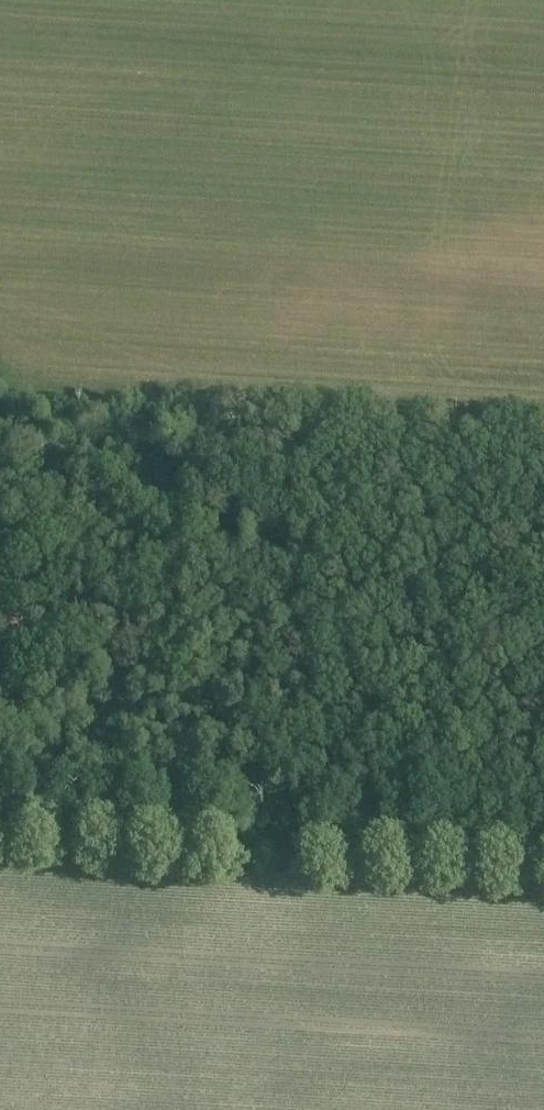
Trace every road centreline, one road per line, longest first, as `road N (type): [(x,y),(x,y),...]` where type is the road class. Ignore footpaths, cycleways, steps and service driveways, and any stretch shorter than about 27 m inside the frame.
road 1 (track): [(0,841),(543,871)]

